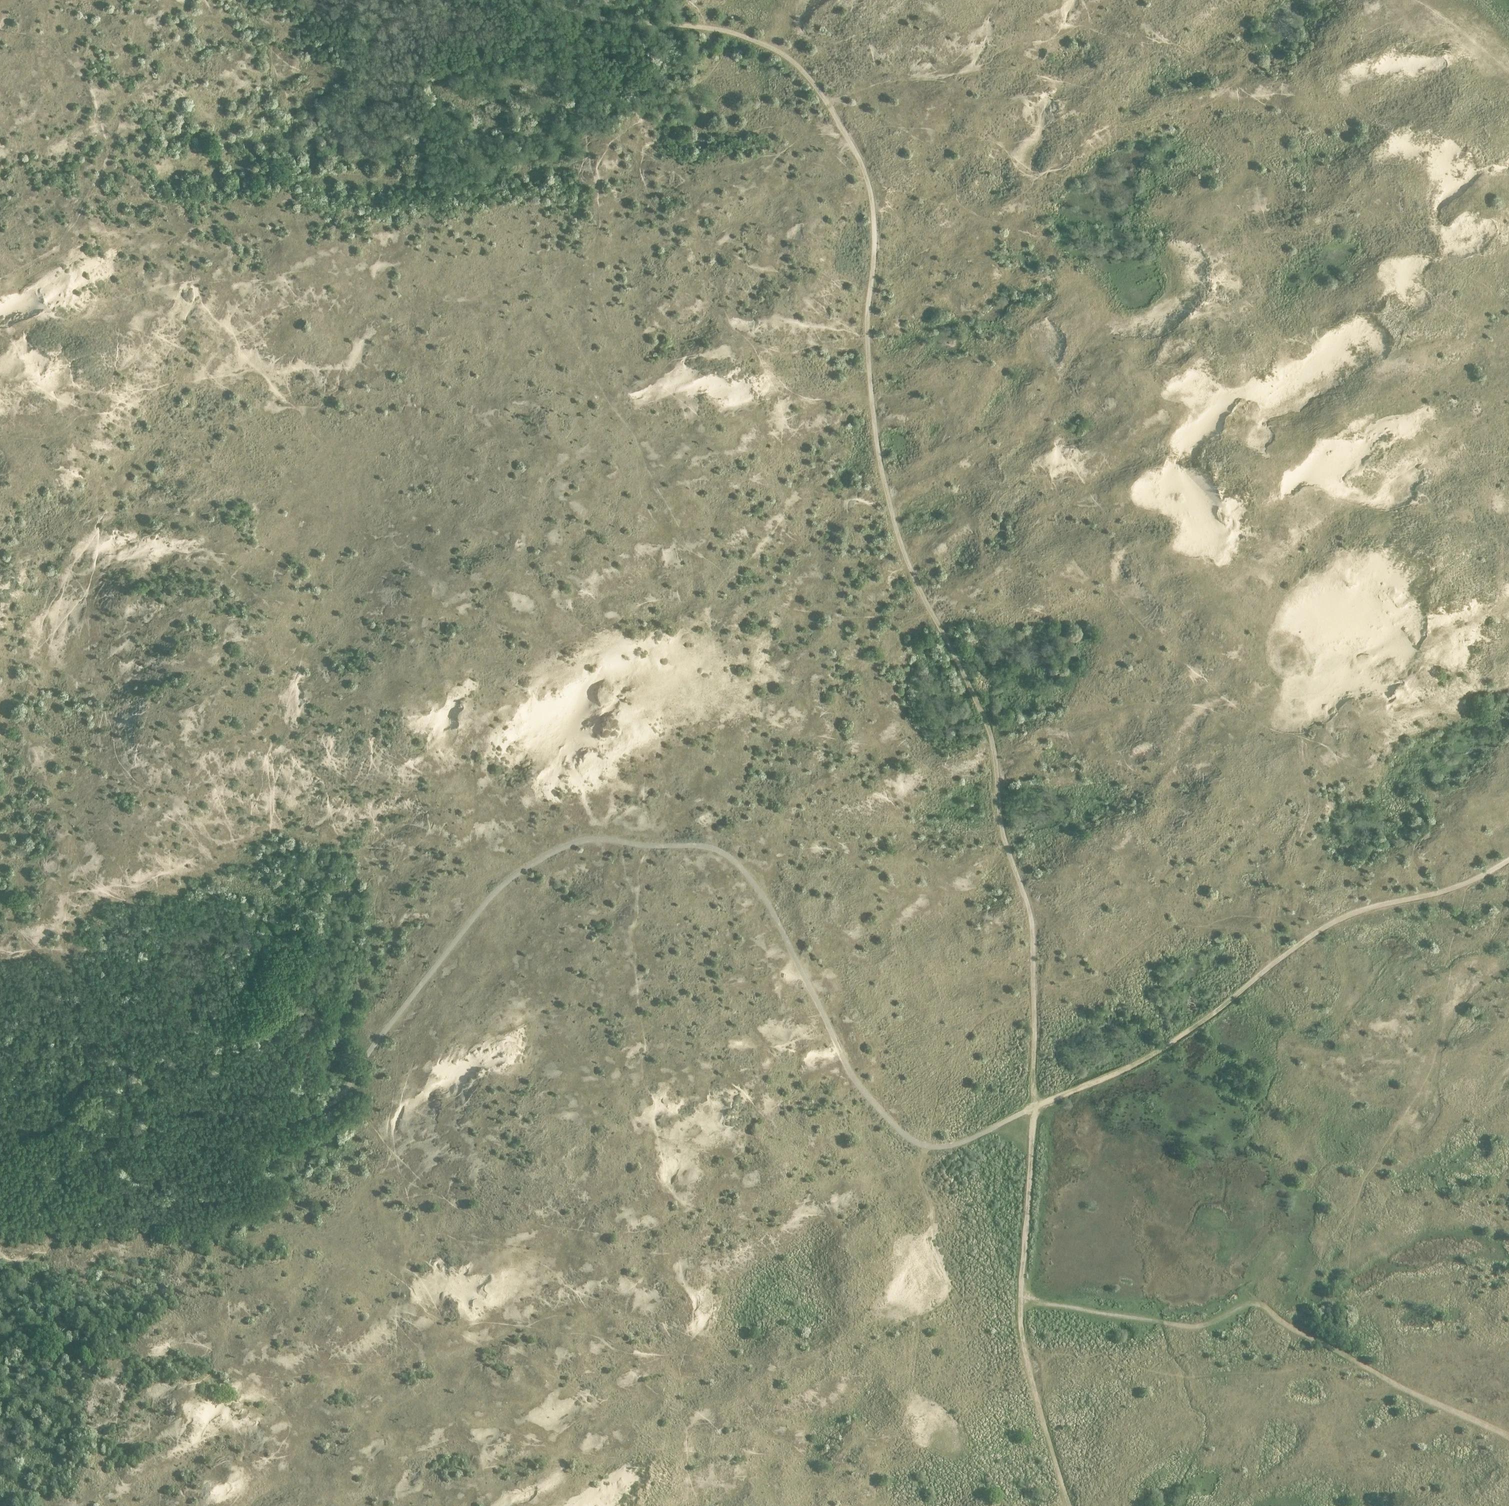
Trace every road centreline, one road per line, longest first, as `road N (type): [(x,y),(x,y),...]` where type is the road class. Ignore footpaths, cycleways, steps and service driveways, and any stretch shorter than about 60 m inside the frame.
road 1 (track): [(0,1142),(53,1124),(87,1071),(108,1063),(132,1066),(194,1110),(319,1110),(346,1091),(496,891),(553,852),(593,838),(704,846),(728,855),(771,908),(849,1071),(908,1137),(951,1145),(1036,1106)]
road 2 (track): [(1036,1106),(1032,930),(1002,827),(991,738),(904,553),(878,451),(867,327),(873,216),(860,161),(788,56),(718,29),(594,16),(545,0)]
road 3 (track): [(1036,1106),(1153,1055),(1325,926),(1361,908),(1456,889),(1508,859)]
road 4 (track): [(1067,1505),(1029,1375),(1019,1302)]

